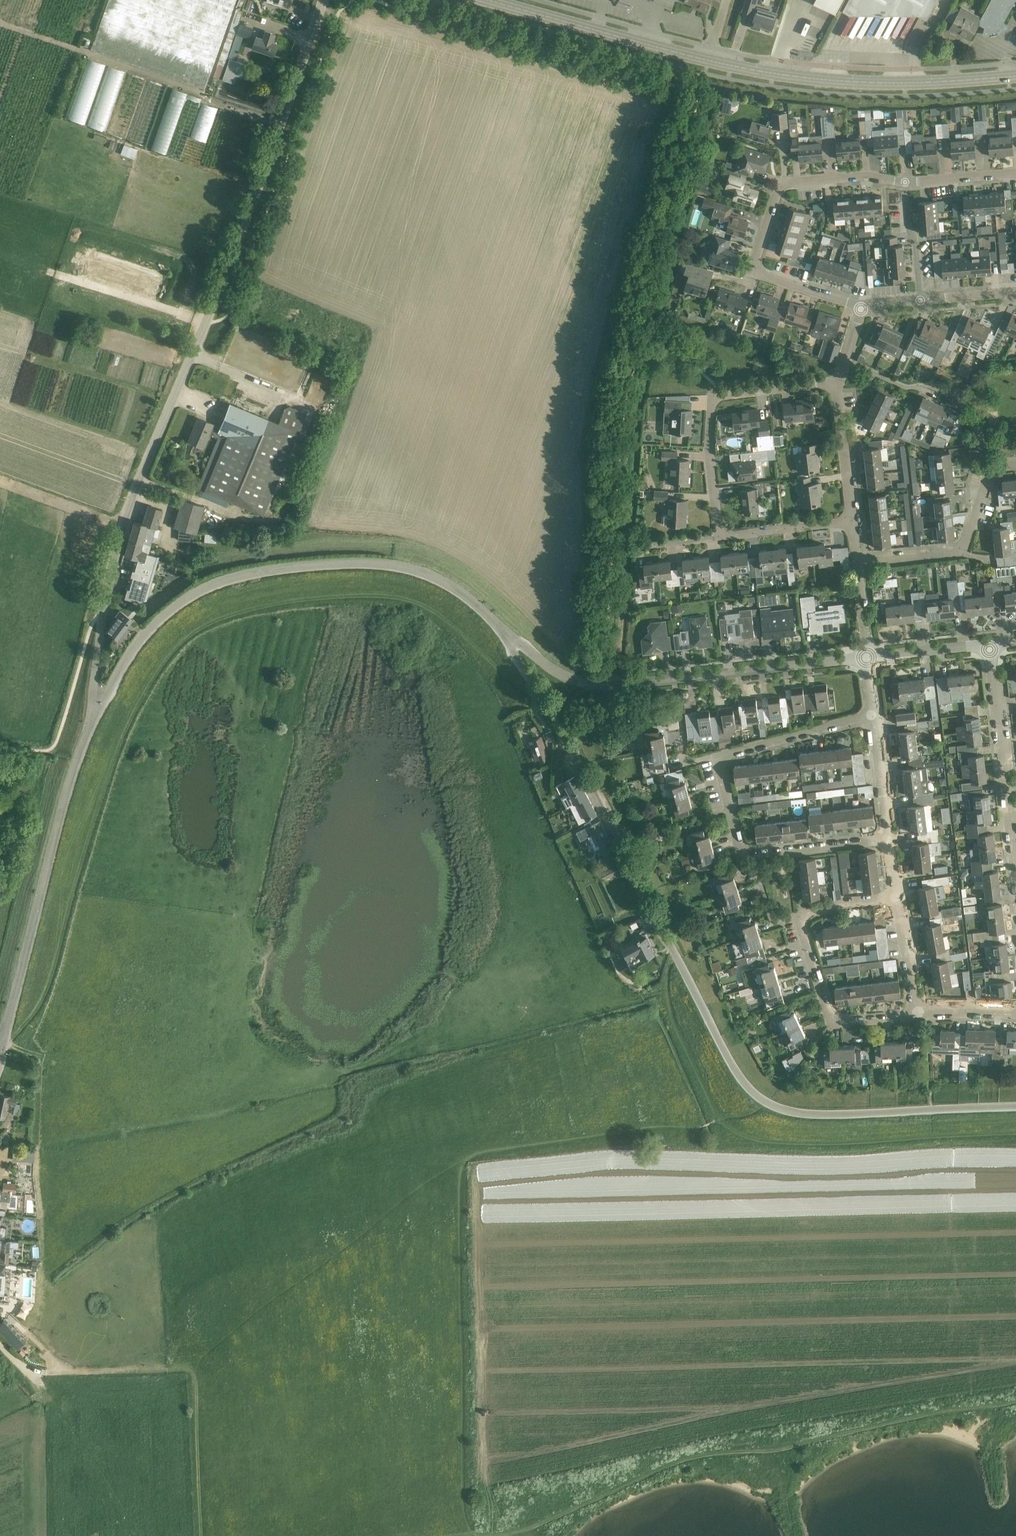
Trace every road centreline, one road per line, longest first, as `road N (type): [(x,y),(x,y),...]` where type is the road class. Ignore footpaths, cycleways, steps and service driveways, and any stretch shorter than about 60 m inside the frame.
road 1 (unclassified): [(1015,1107),(811,1115),(775,1107),(751,1091),(511,638)]
road 2 (unclassified): [(100,711),(93,688),(103,612),(125,518),(323,0)]
road 3 (secondary): [(1015,76),(870,83),(773,73),(487,0)]
road 4 (tertiary): [(100,711),(142,636),(174,607),(246,574),(343,564),(411,569),(458,590),(511,638)]
road 5 (residential): [(889,839),(762,858),(740,839),(720,771),(743,749),(874,715)]
road 6 (tertiary): [(511,638),(551,669),(594,685),(868,658)]
road 7 (tertiary): [(5,1032),(79,754),(100,711)]
road 8 (residential): [(918,1012),(834,1021),(802,925),(810,912),(896,896)]
road 9 (residential): [(720,535),(709,455),(715,398),(837,382)]
road 10 (residential): [(1015,872),(989,644)]
road 11 (residential): [(857,564),(962,550),(990,469),(1015,467)]
road 12 (residential): [(756,268),(781,186),(865,176),(906,182)]
road 13 (residential): [(852,522),(837,382)]
road 14 (residential): [(720,535),(852,522)]
road 15 (residential): [(889,839),(874,715)]
road 16 (tertiary): [(868,658),(989,644)]
road 17 (residential): [(920,302),(906,182)]

